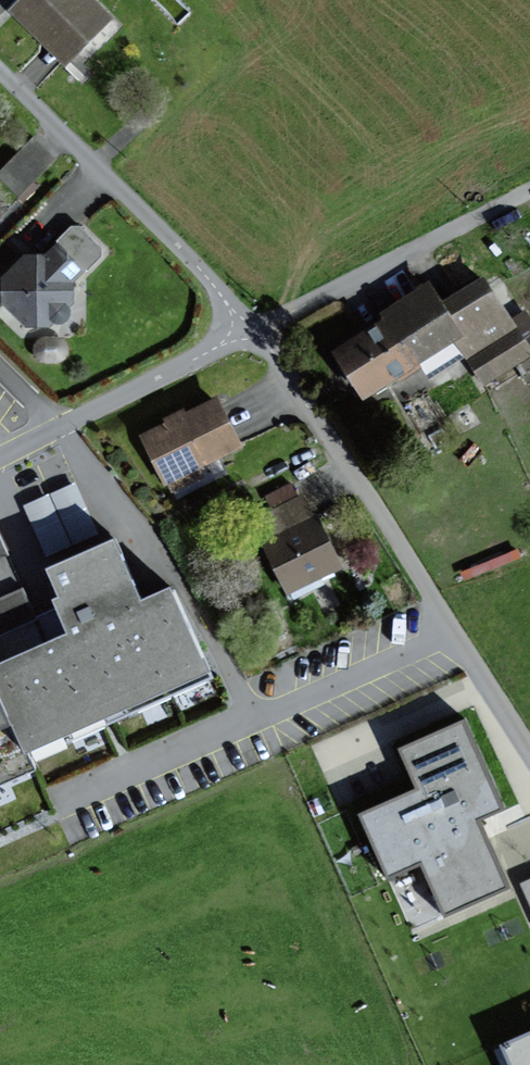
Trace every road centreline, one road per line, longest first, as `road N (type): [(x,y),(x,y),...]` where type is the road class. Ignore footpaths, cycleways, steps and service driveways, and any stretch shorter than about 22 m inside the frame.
road 1 (residential): [(529,746),(253,330)]
road 2 (residential): [(0,73),(253,330)]
road 3 (residential): [(0,460),(253,330)]

